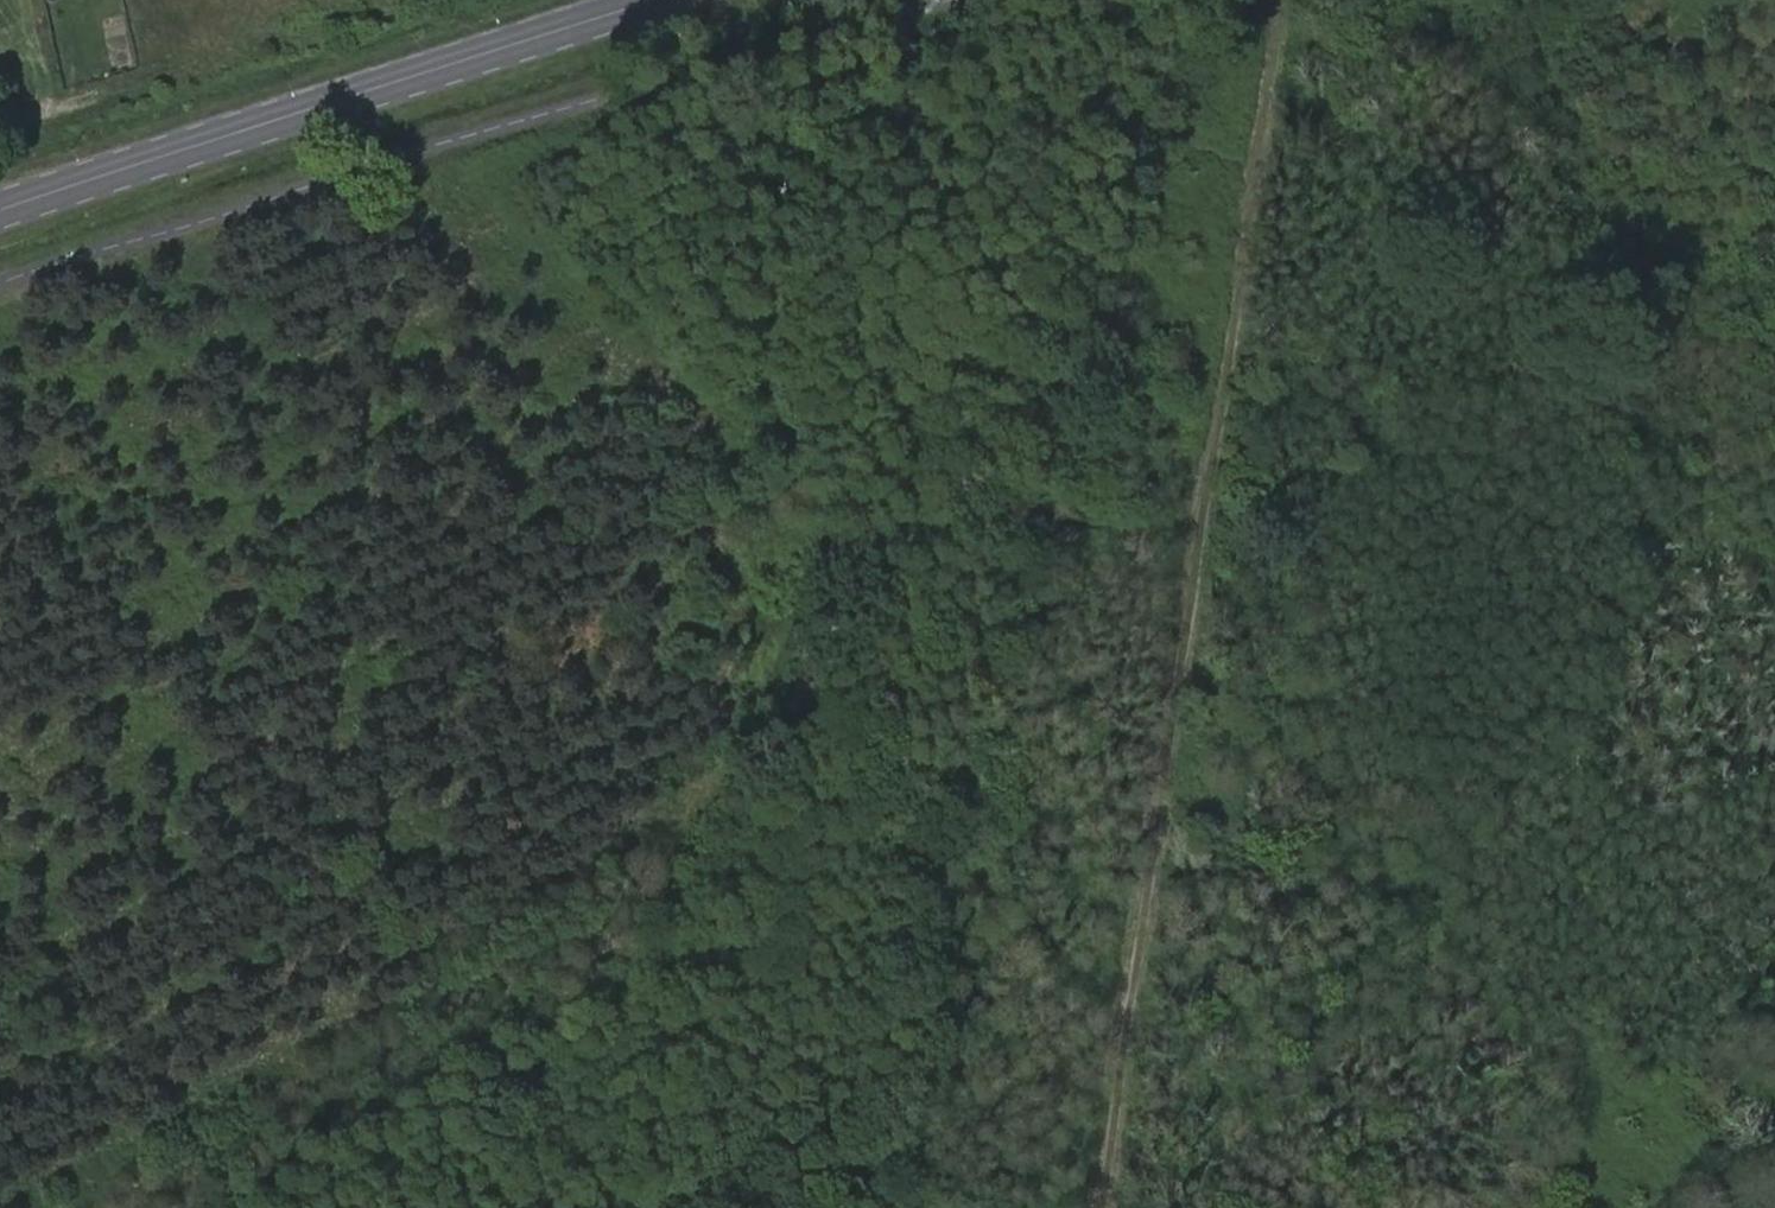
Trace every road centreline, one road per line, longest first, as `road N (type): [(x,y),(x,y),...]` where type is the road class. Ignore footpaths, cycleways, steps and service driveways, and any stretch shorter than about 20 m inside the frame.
road 1 (track): [(1100,1207),(1279,0)]
road 2 (primary): [(662,0),(0,211)]

